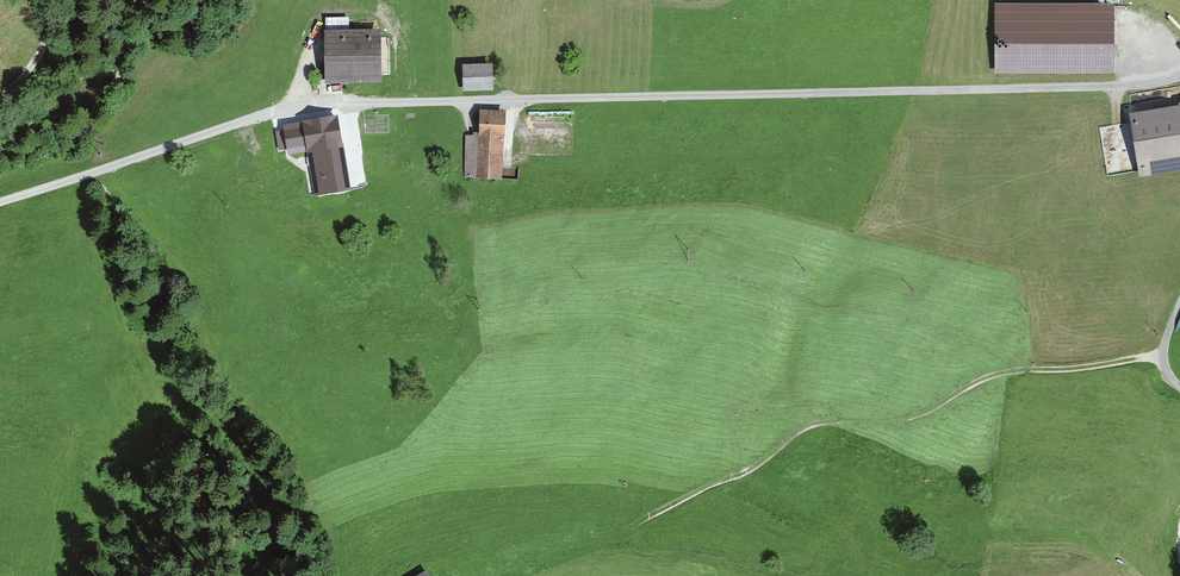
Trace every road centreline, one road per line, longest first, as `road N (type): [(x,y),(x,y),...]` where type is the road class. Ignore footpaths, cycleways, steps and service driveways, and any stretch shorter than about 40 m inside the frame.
road 1 (unclassified): [(1179,76),(1117,86),(303,104),(0,199)]
road 2 (track): [(1163,362),(1015,375),(927,415),(811,428),(750,472),(634,527)]

